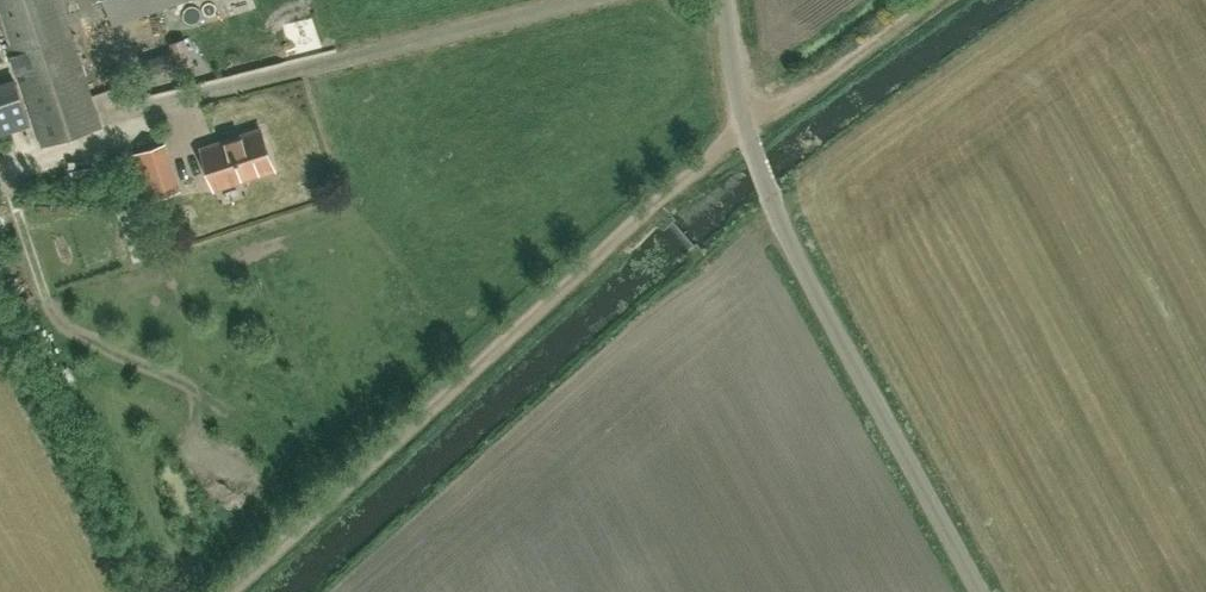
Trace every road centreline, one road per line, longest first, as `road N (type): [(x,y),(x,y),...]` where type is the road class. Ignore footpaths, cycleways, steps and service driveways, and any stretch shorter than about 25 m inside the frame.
road 1 (track): [(928,0),(724,142),(226,591)]
road 2 (unclassified): [(980,591),(772,196),(740,104),(727,0)]

